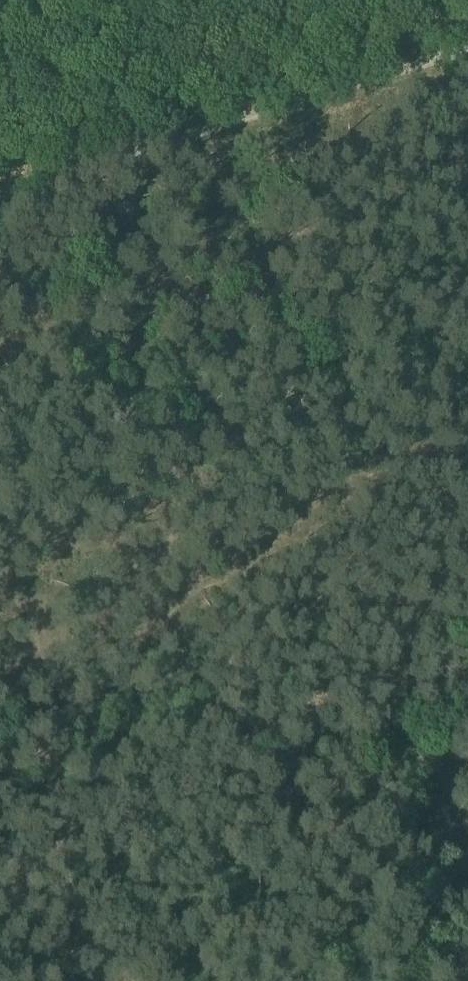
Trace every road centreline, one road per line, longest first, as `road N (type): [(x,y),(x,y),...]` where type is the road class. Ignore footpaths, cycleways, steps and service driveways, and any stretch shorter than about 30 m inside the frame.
road 1 (unclassified): [(0,195),(467,48)]

